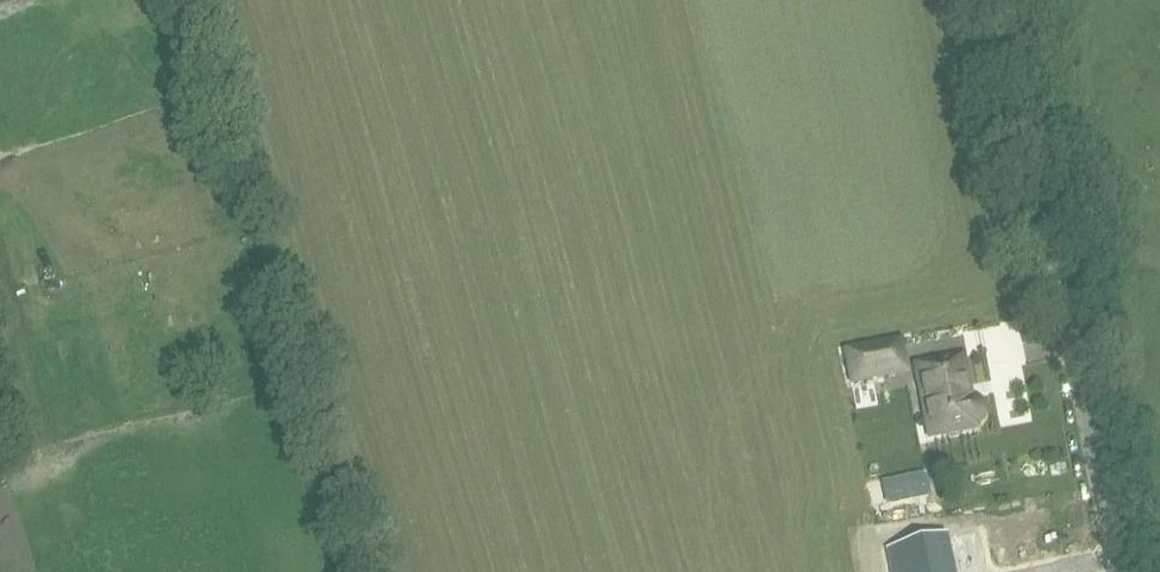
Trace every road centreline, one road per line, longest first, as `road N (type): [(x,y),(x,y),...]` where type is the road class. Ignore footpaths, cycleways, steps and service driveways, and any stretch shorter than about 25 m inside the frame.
road 1 (unclassified): [(1119,571),(1004,0)]

